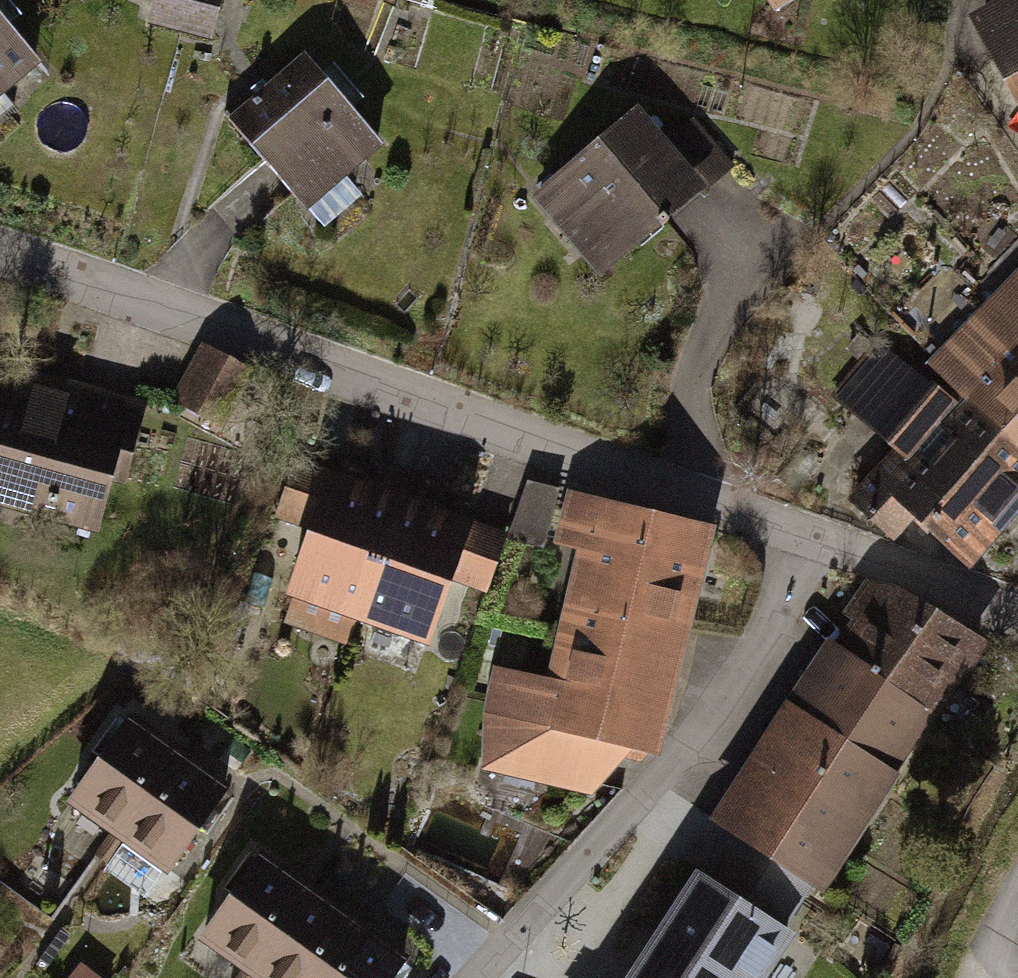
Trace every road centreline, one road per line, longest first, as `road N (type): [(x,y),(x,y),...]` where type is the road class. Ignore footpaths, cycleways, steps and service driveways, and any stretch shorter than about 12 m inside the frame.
road 1 (residential): [(843,547),(158,294),(0,256)]
road 2 (residential): [(843,547),(686,755),(479,977)]
road 3 (residential): [(1017,612),(843,547)]

